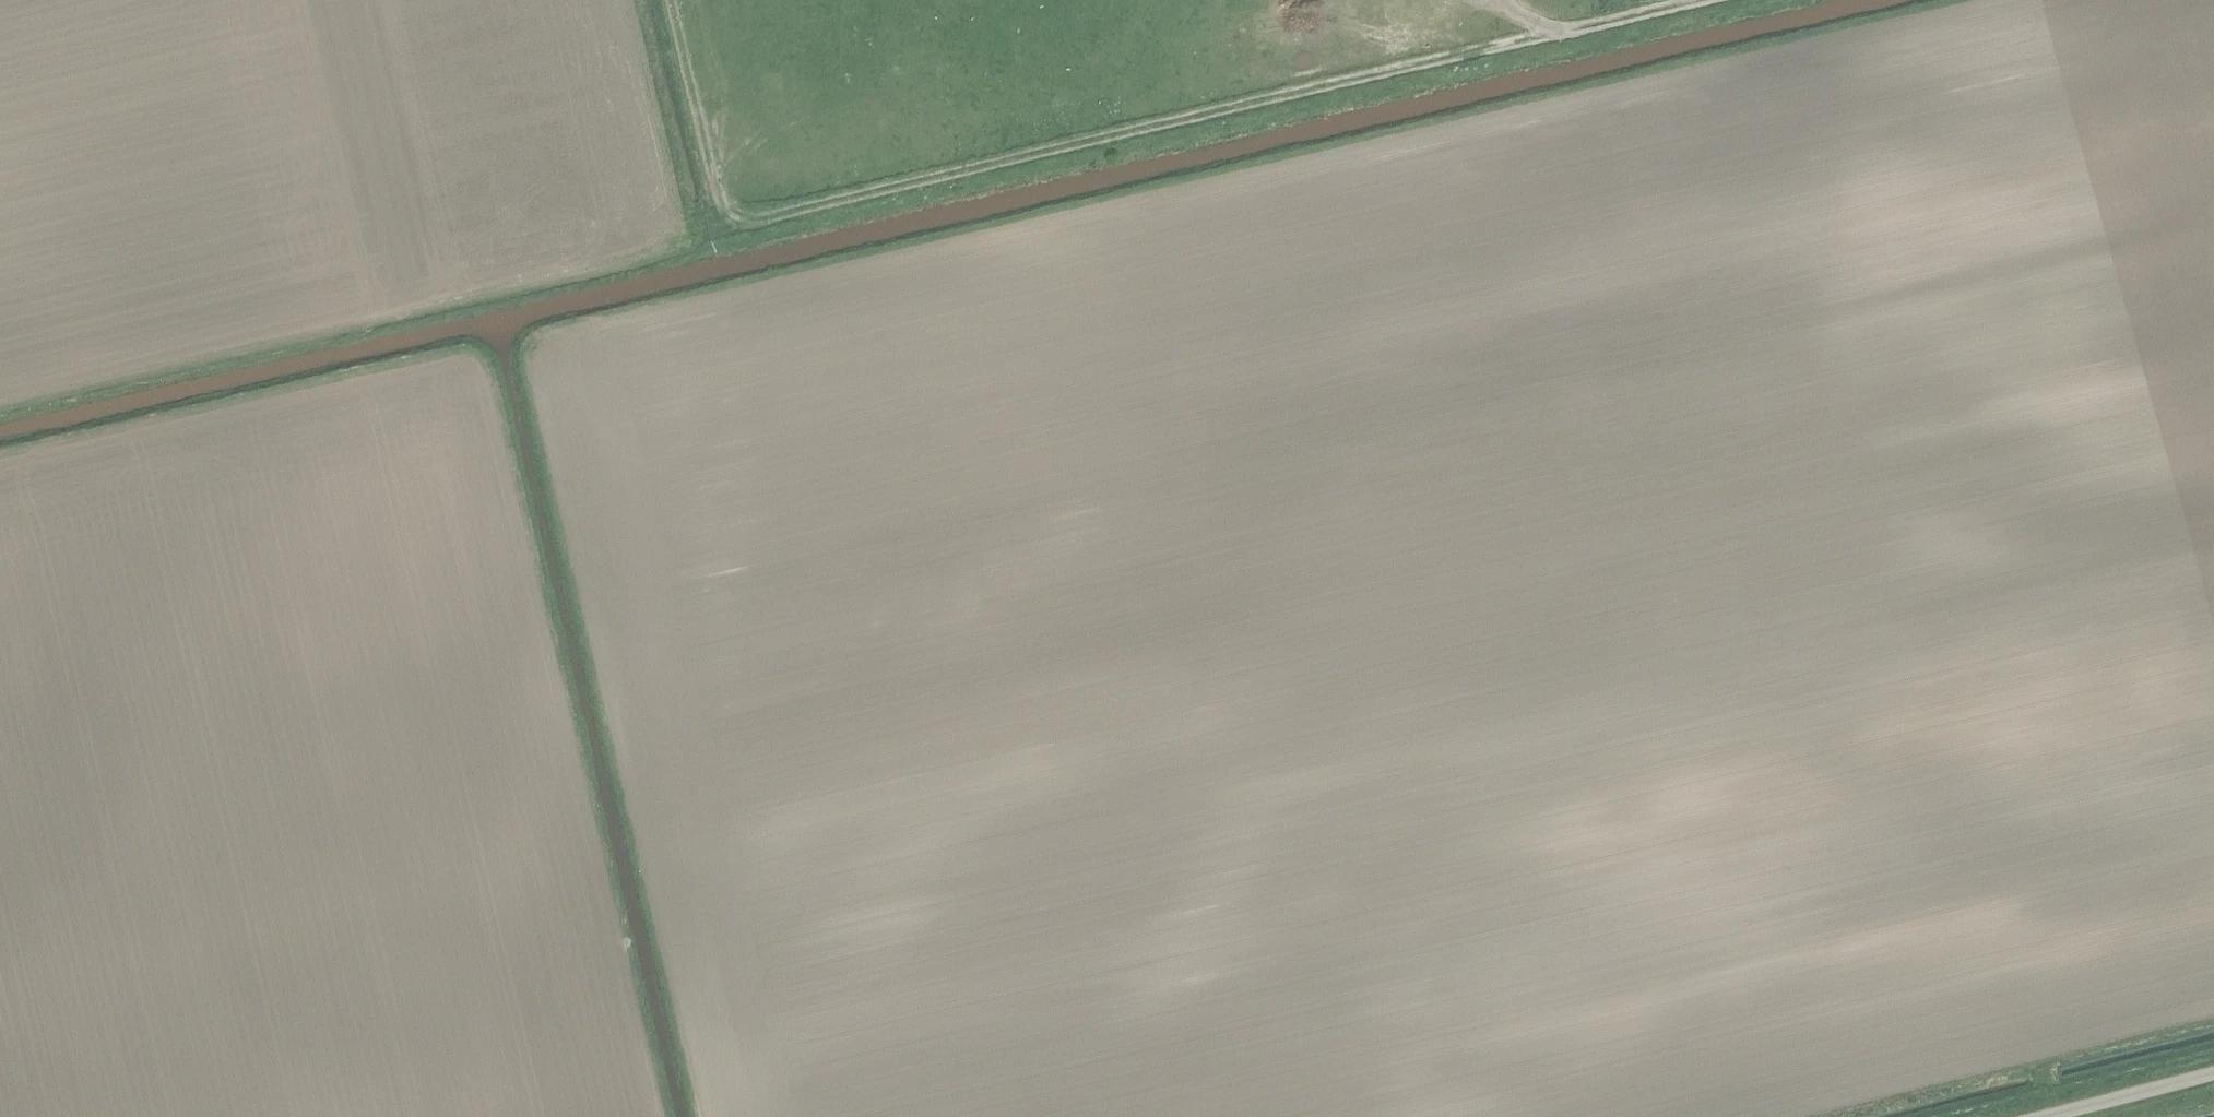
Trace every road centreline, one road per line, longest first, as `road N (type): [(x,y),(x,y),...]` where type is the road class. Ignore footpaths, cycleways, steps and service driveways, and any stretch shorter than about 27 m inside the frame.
road 1 (unclassified): [(2024,1116),(2213,1069)]

